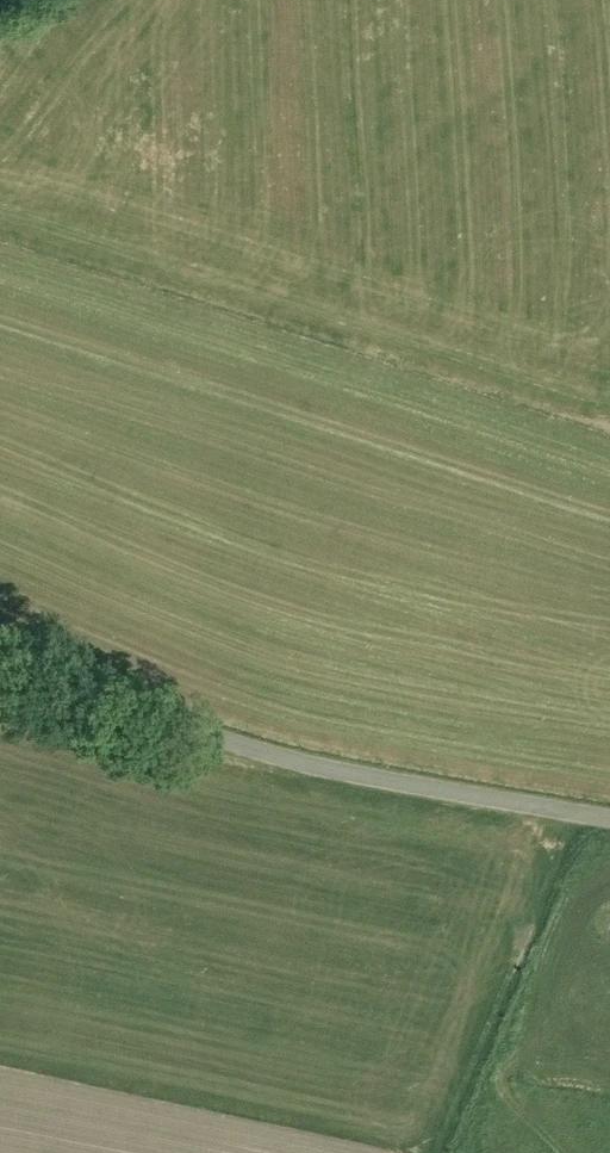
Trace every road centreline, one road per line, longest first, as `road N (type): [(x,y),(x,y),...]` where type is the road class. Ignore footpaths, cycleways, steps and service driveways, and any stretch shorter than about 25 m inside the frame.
road 1 (unclassified): [(609,818),(293,759),(0,649)]

